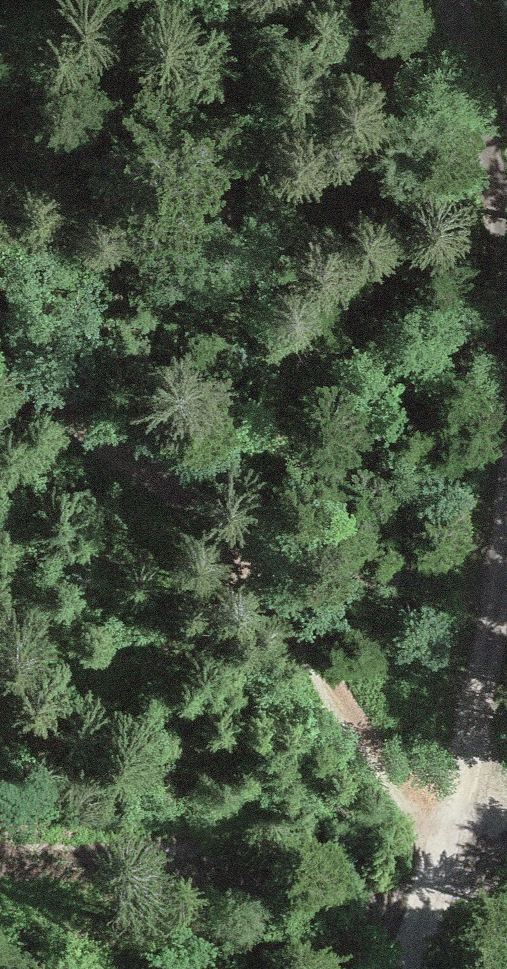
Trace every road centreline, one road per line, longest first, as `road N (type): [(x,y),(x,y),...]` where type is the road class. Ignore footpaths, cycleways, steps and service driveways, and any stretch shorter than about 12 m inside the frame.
road 1 (track): [(0,342),(79,419),(272,572),(368,744),(410,790),(452,814)]
road 2 (track): [(461,0),(506,274)]
road 3 (track): [(506,579),(452,814)]
road 4 (track): [(452,814),(402,968)]

